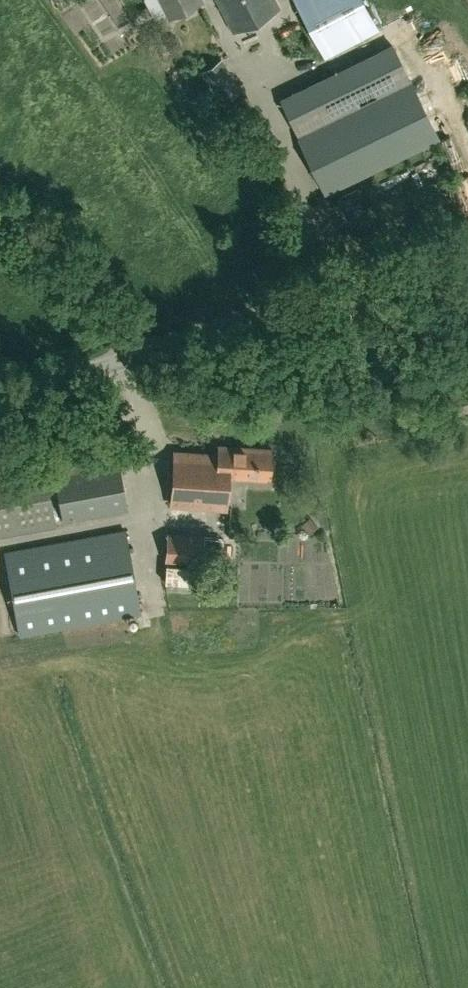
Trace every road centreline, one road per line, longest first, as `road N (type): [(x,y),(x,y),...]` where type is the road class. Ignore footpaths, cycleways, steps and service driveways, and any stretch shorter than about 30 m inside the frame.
road 1 (tertiary): [(467,247),(135,358)]
road 2 (unclassified): [(135,358),(102,300),(0,195)]
road 3 (tertiary): [(135,358),(0,404)]

